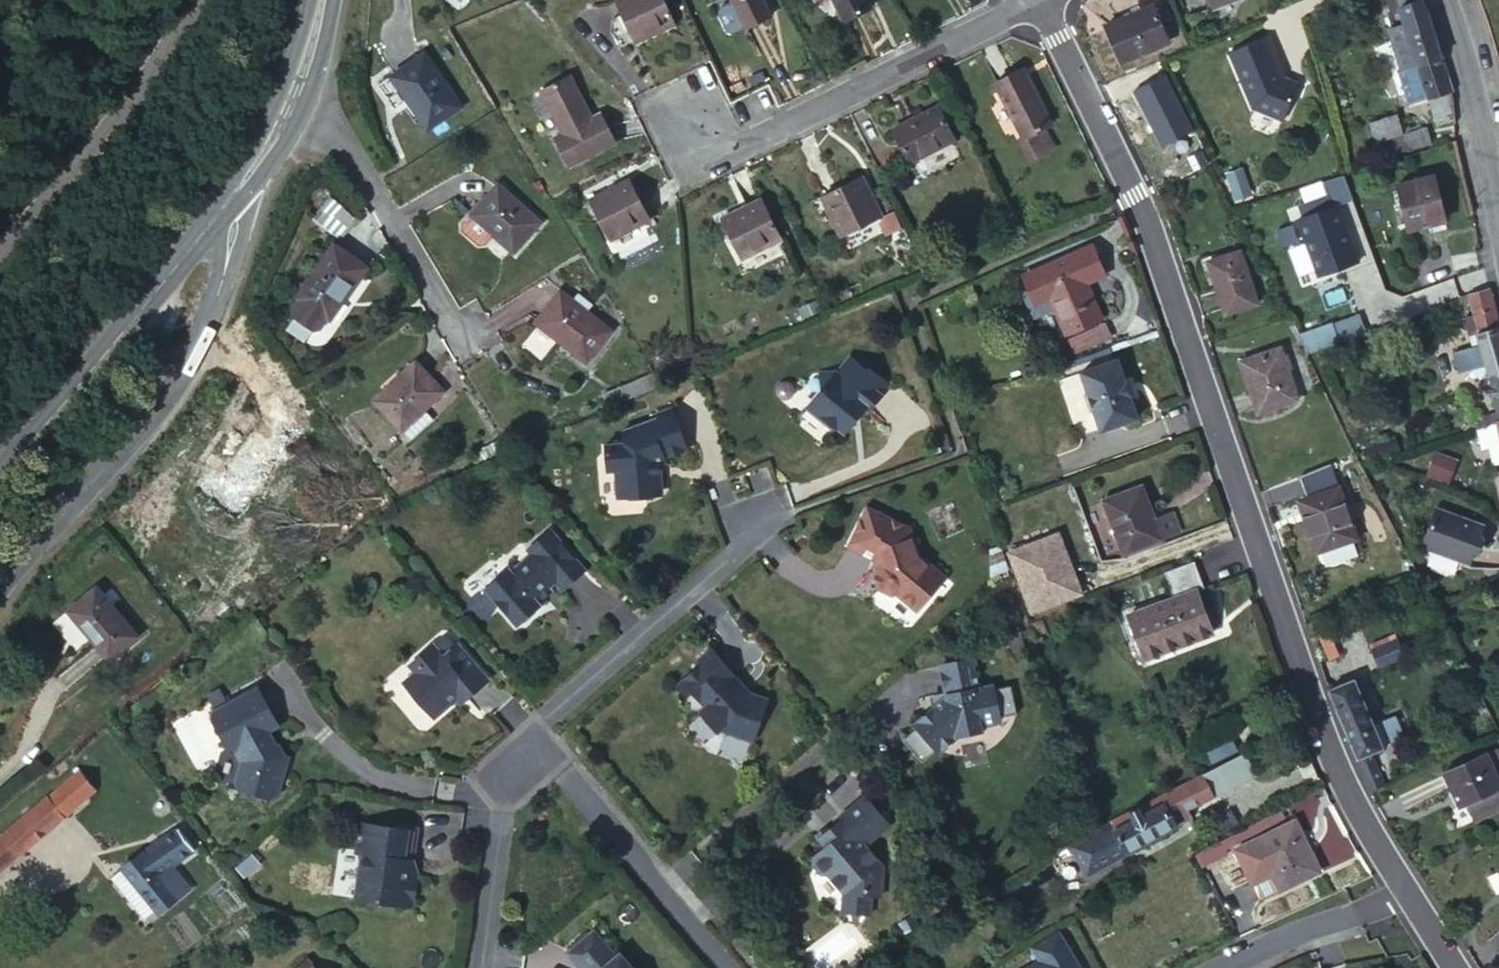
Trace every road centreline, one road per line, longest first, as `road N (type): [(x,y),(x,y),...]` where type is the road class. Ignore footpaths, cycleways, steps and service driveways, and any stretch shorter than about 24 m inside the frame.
road 1 (residential): [(1038,0),(1137,197),(1341,783),(1408,892)]
road 2 (residential): [(238,185),(214,307),(171,389),(0,583)]
road 3 (residential): [(673,93),(706,158),(1034,0)]
road 4 (secondary): [(238,185),(129,324),(0,461)]
road 5 (unclassified): [(199,0),(176,44),(0,263)]
road 6 (residential): [(540,744),(543,721),(738,552),(757,518)]
road 7 (residential): [(296,92),(352,156),(470,347)]
road 8 (residential): [(726,967),(540,744)]
road 9 (residential): [(482,967),(506,775),(540,744)]
road 10 (residential): [(1498,214),(1443,0)]
road 11 (residential): [(1408,892),(1219,967)]

